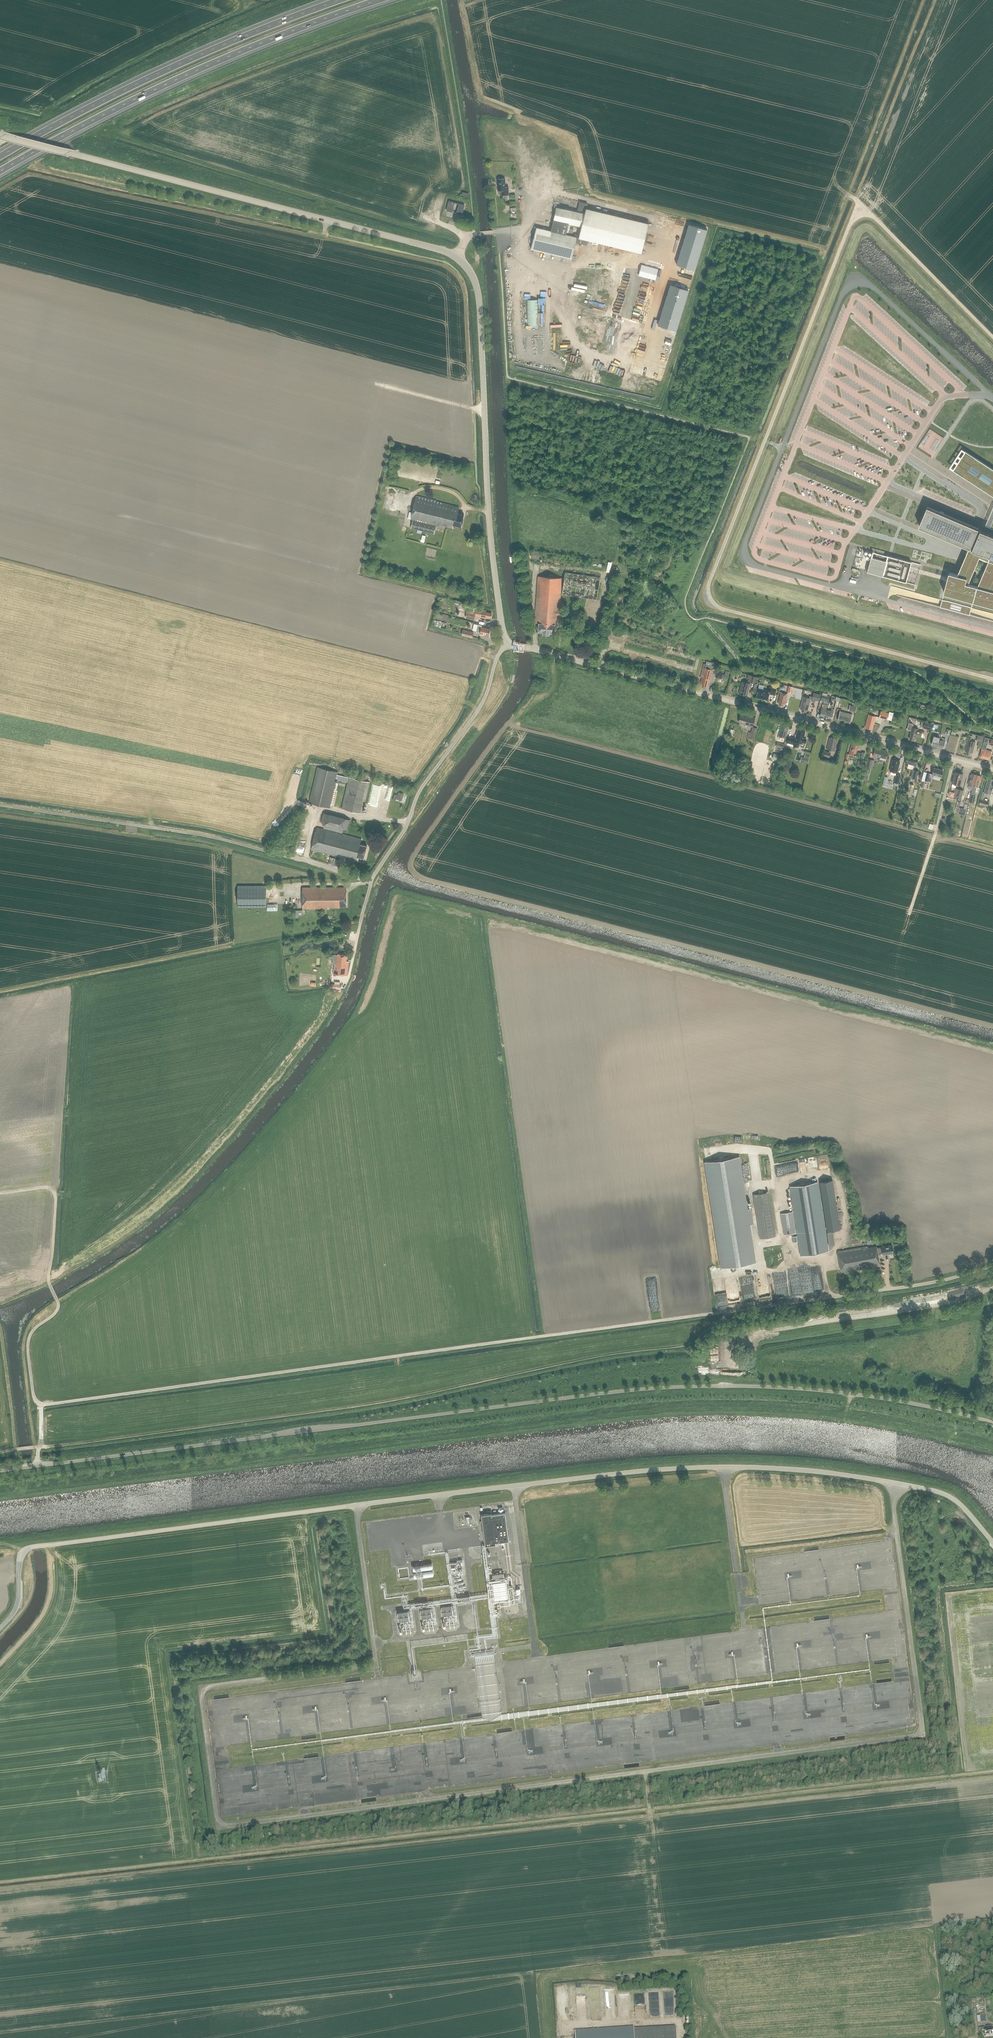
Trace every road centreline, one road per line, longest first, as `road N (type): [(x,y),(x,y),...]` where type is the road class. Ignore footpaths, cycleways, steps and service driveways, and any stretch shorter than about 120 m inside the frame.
road 1 (unclassified): [(0,1628),(17,1601),(19,1563),(32,1548),(668,1470),(814,1471),(929,1490),(958,1503),(992,1545)]
road 2 (unclassified): [(992,1423),(837,1393),(685,1388),(0,1471)]
road 3 (unclassified): [(0,806),(209,837),(370,881),(420,791),(480,708),(507,643)]
road 4 (tertiary): [(992,769),(507,643)]
road 5 (tertiary): [(456,258),(0,135)]
road 6 (motorway): [(0,171),(162,86),(378,0)]
road 7 (tertiary): [(507,643),(489,511),(480,300),(456,258)]
road 8 (motorway): [(332,0),(211,47),(0,156)]

